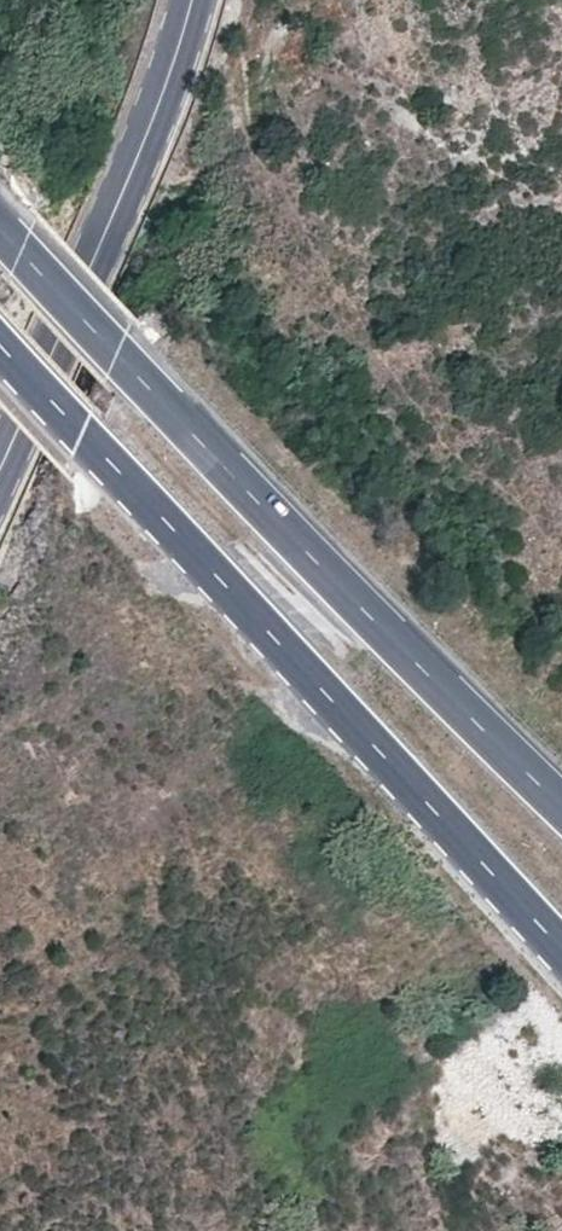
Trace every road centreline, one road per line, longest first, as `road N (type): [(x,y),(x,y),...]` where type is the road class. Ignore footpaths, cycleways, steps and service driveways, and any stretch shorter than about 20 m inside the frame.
road 1 (trunk): [(0,347),(561,950)]
road 2 (trunk): [(561,811),(0,231)]
road 3 (tertiary): [(194,0),(157,114),(0,471)]

